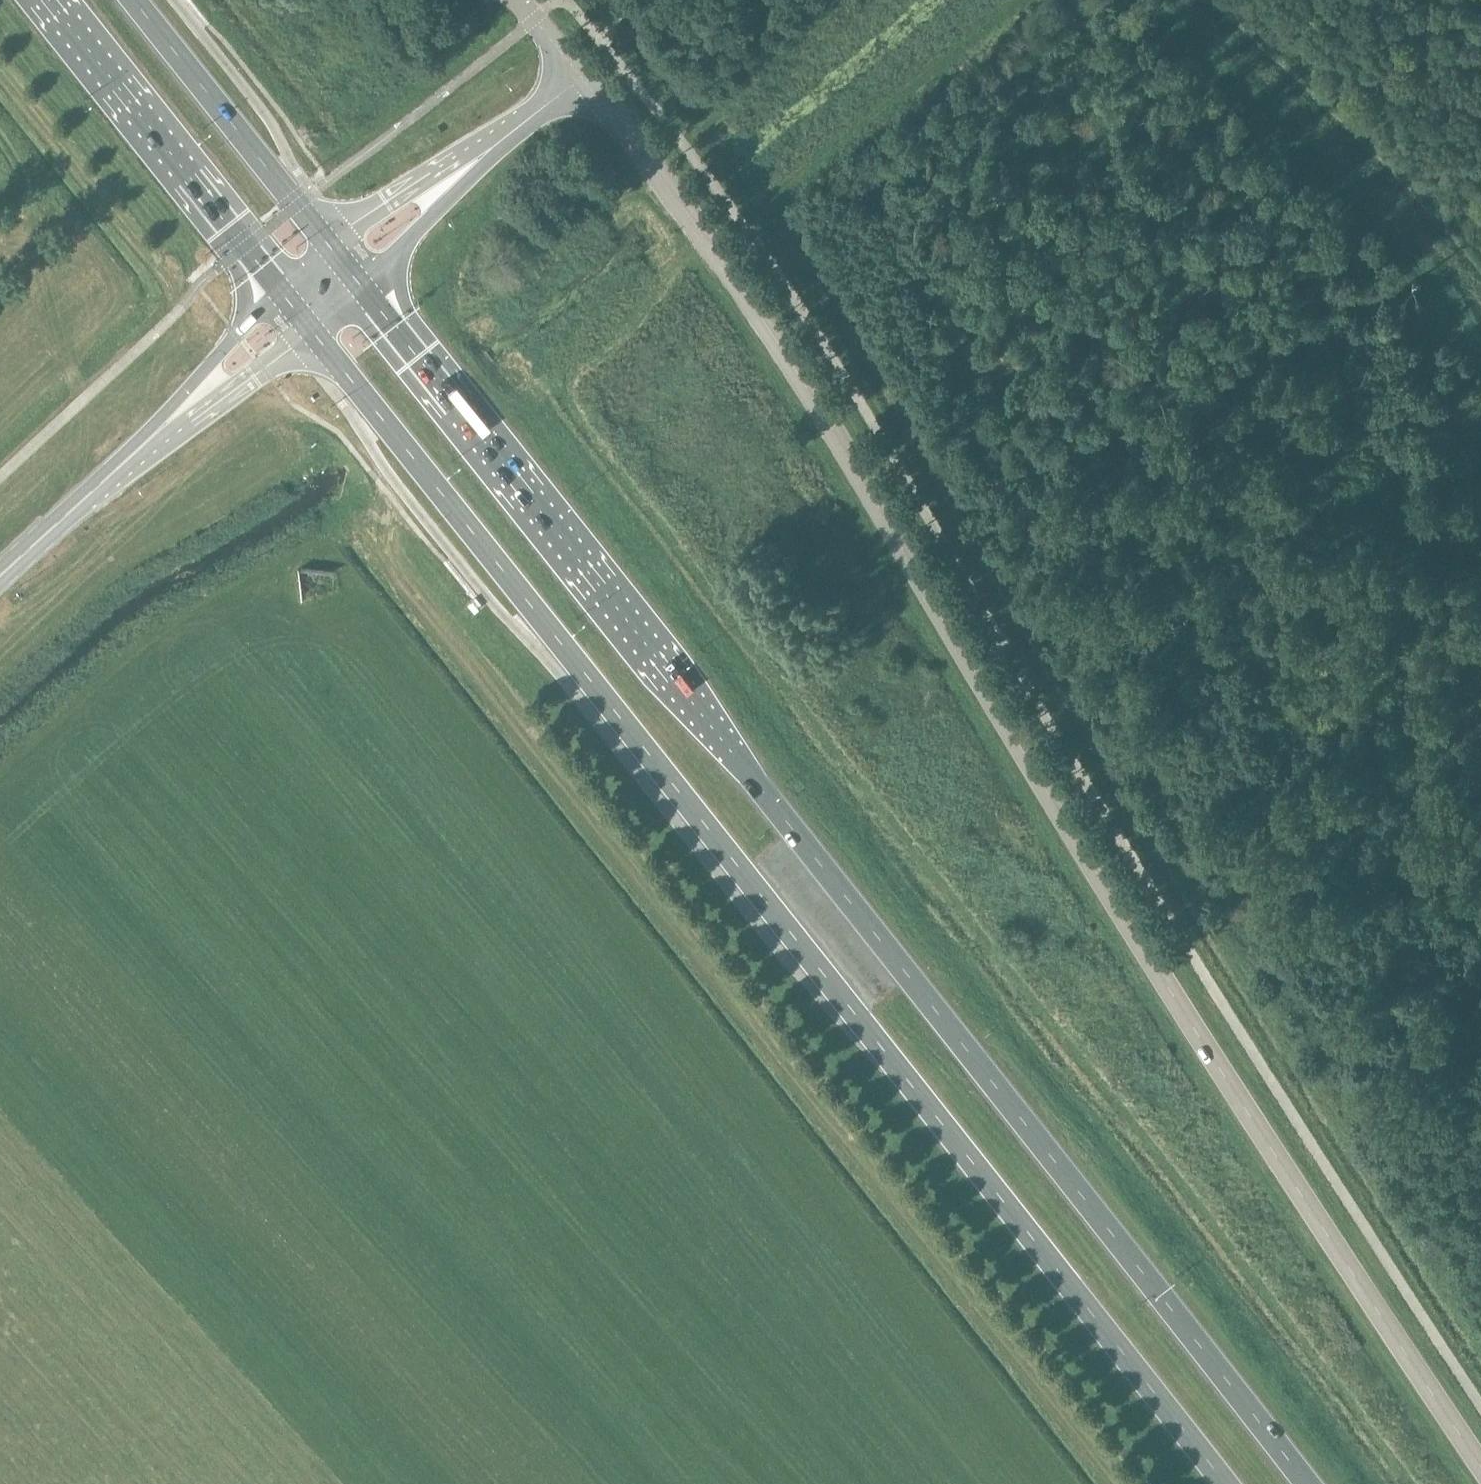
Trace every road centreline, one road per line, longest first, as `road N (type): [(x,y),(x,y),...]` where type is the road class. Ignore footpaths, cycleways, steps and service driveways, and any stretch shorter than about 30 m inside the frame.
road 1 (secondary): [(1480,1467),(1091,867),(779,347),(583,80)]
road 2 (trunk): [(1307,1483),(359,285)]
road 3 (trunk): [(308,327),(1227,1483)]
road 4 (trunk): [(48,0),(284,296)]
road 5 (trunk): [(334,254),(133,0)]
road 6 (secondary): [(0,575),(182,408)]
road 7 (secondary): [(583,80),(451,182)]
road 8 (secondary): [(284,296),(237,336),(182,408)]
road 9 (secondary): [(182,408),(251,374),(308,327)]
road 10 (secondary): [(451,182),(408,195),(334,254)]
road 11 (secondary): [(359,285),(426,223),(451,182)]

